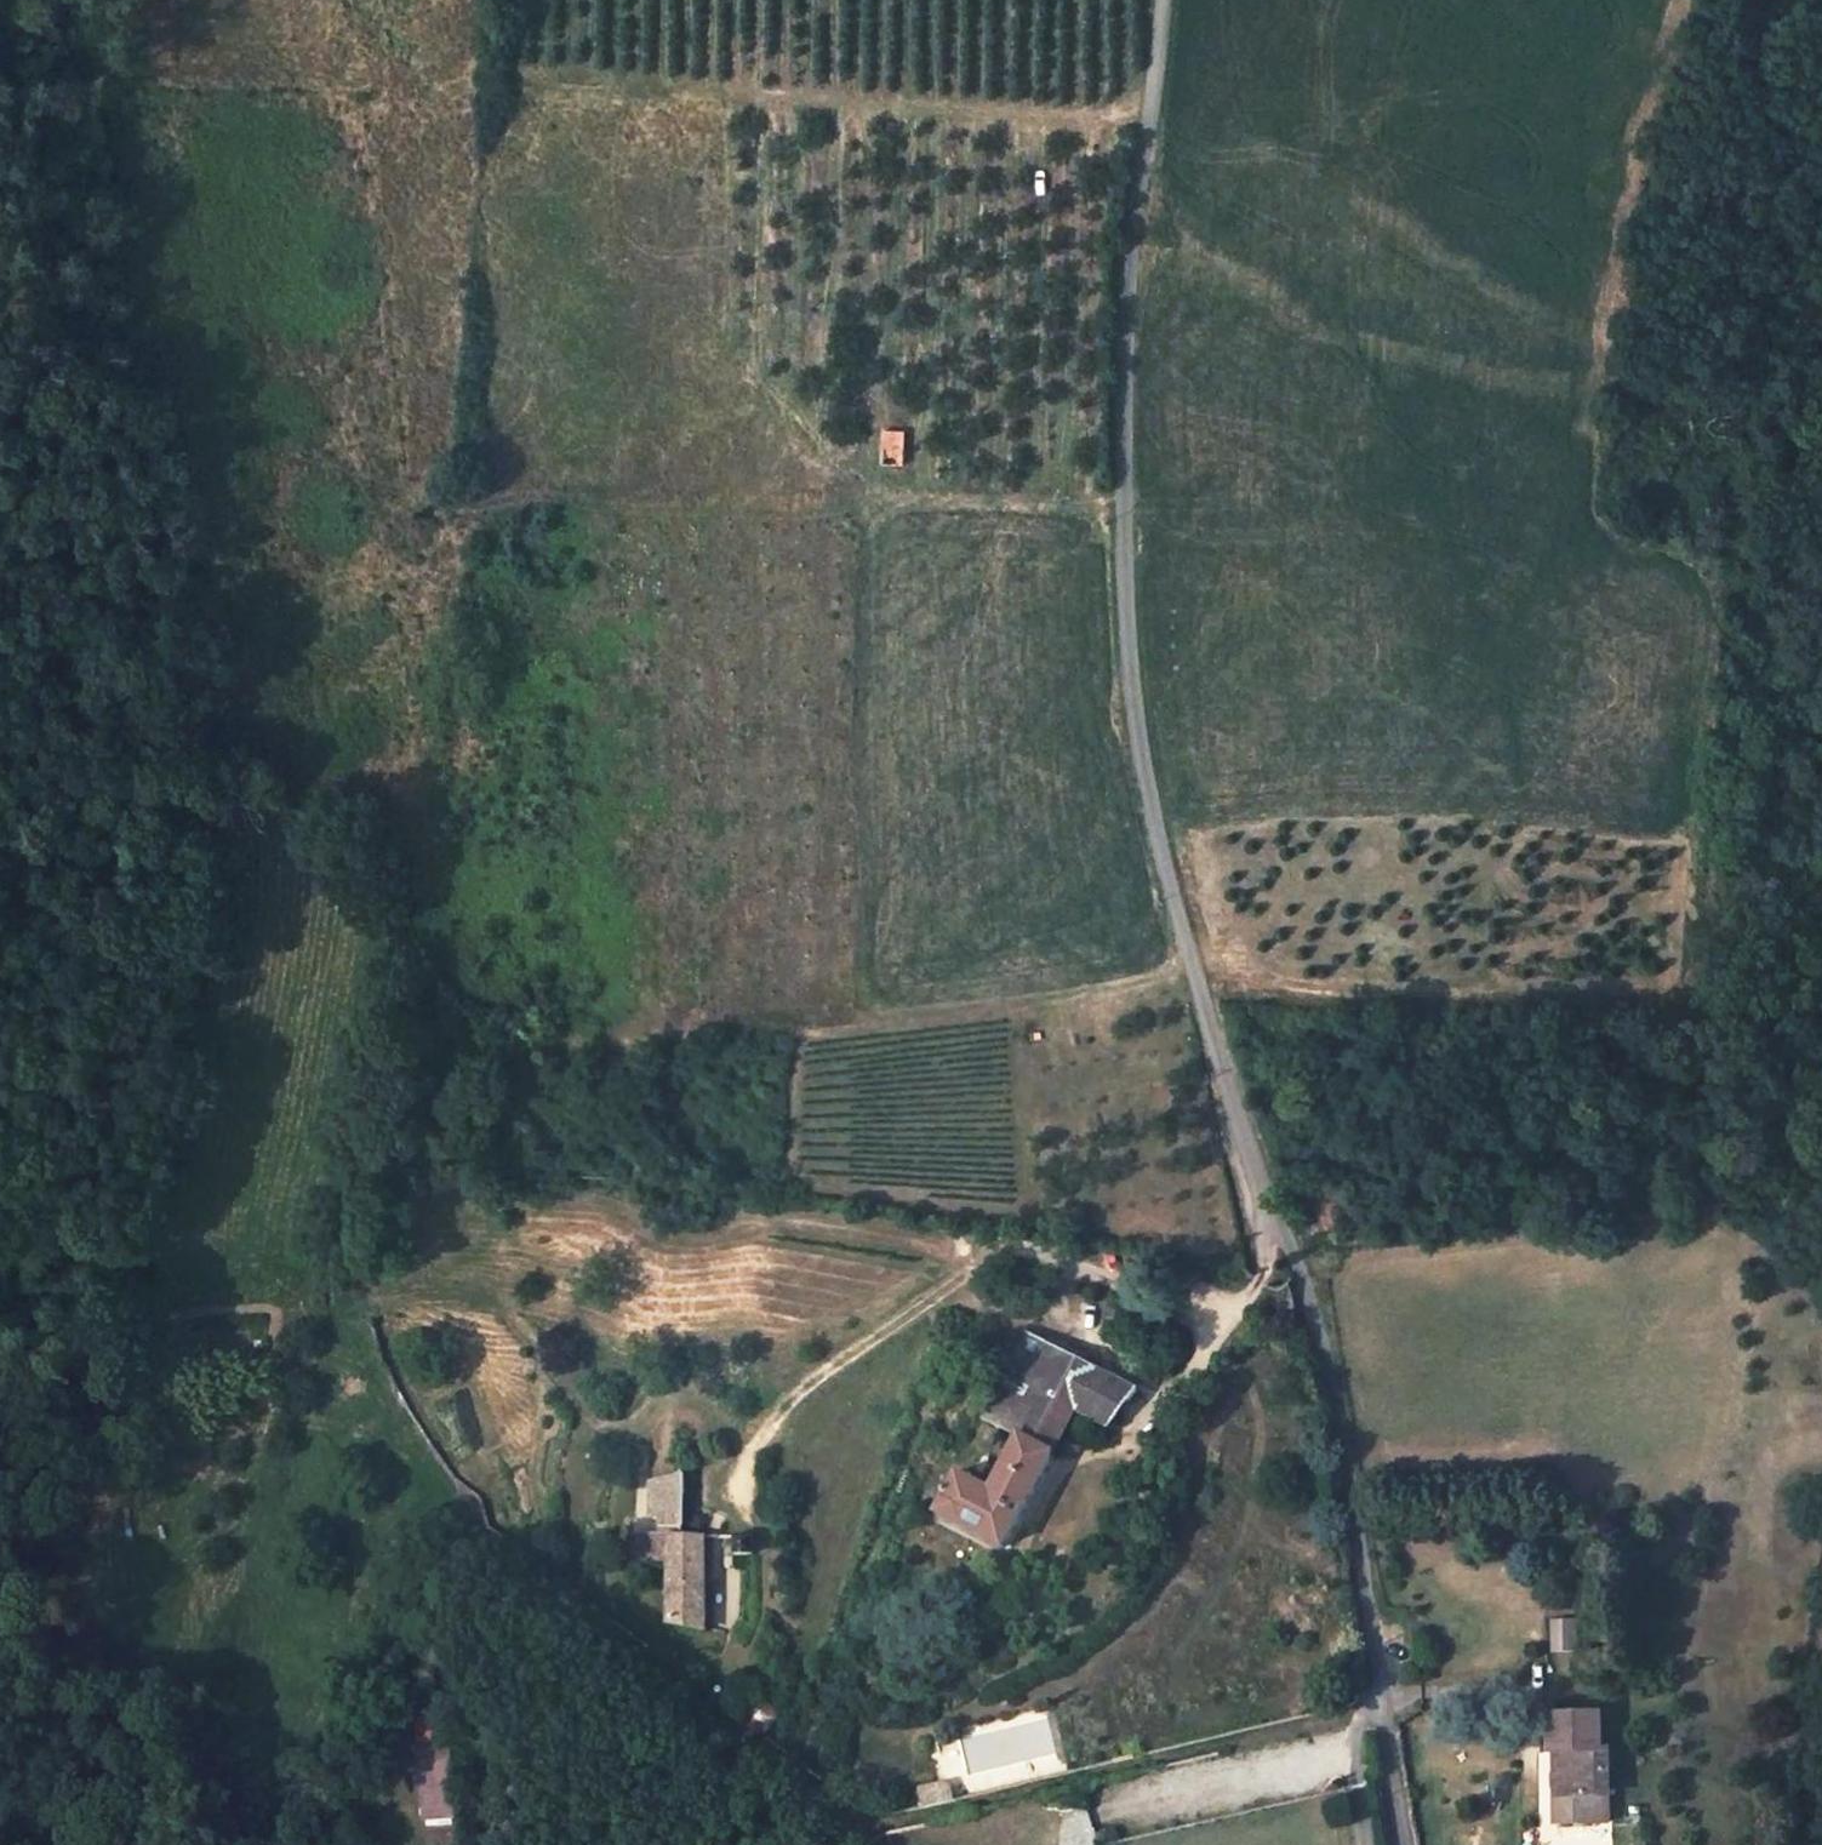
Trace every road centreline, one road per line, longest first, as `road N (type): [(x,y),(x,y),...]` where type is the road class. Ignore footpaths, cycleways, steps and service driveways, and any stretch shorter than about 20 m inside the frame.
road 1 (unclassified): [(1160,0),(1130,260),(1123,502),(1136,727),(1168,889),(1309,1315),(1384,1707),(1400,1844)]

